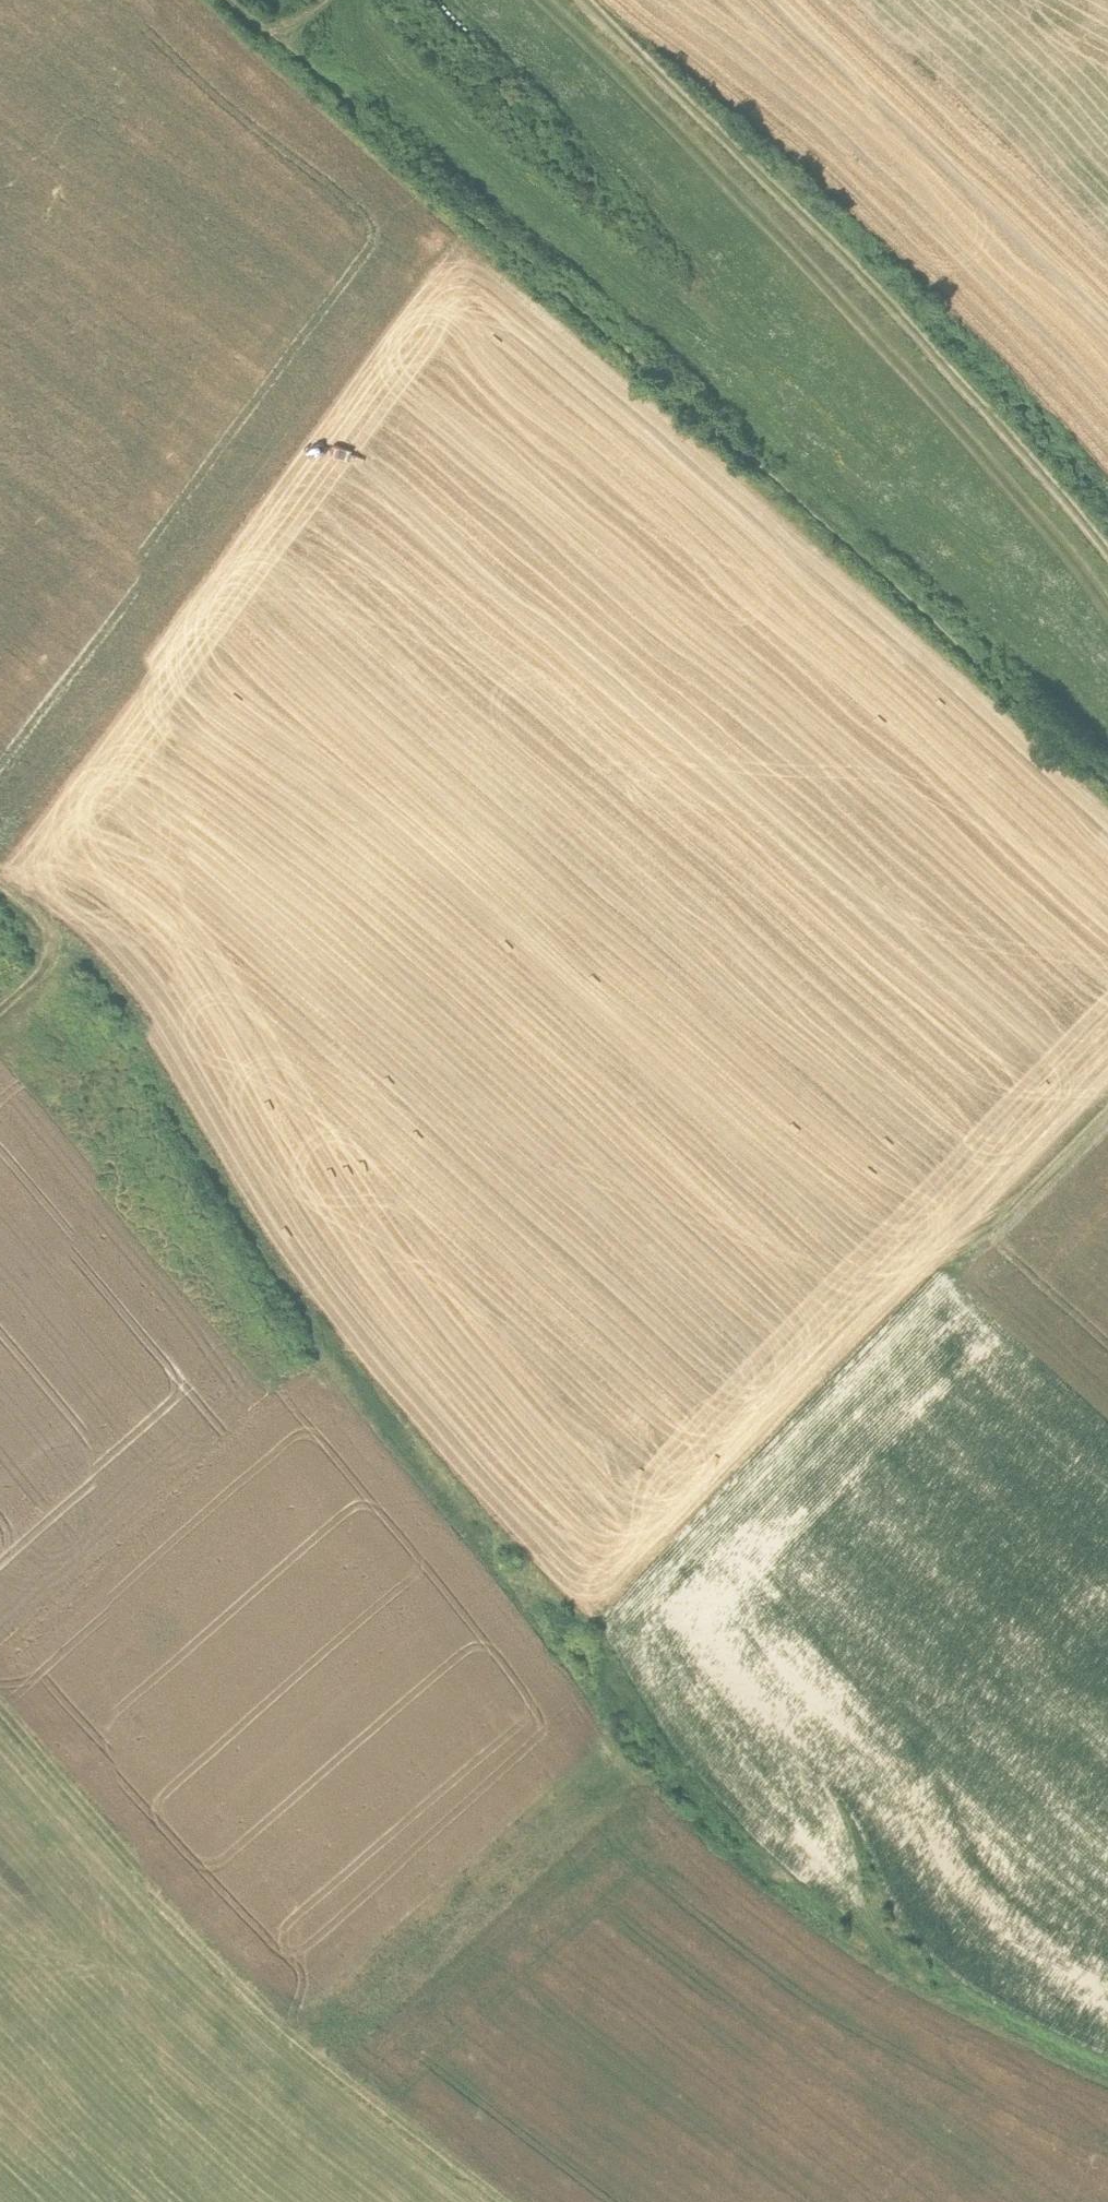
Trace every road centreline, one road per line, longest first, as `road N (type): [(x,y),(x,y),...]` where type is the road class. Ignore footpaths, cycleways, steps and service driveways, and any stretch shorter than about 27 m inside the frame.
road 1 (track): [(623,0),(963,345),(1107,510)]
road 2 (track): [(349,1346),(120,983),(0,873)]

